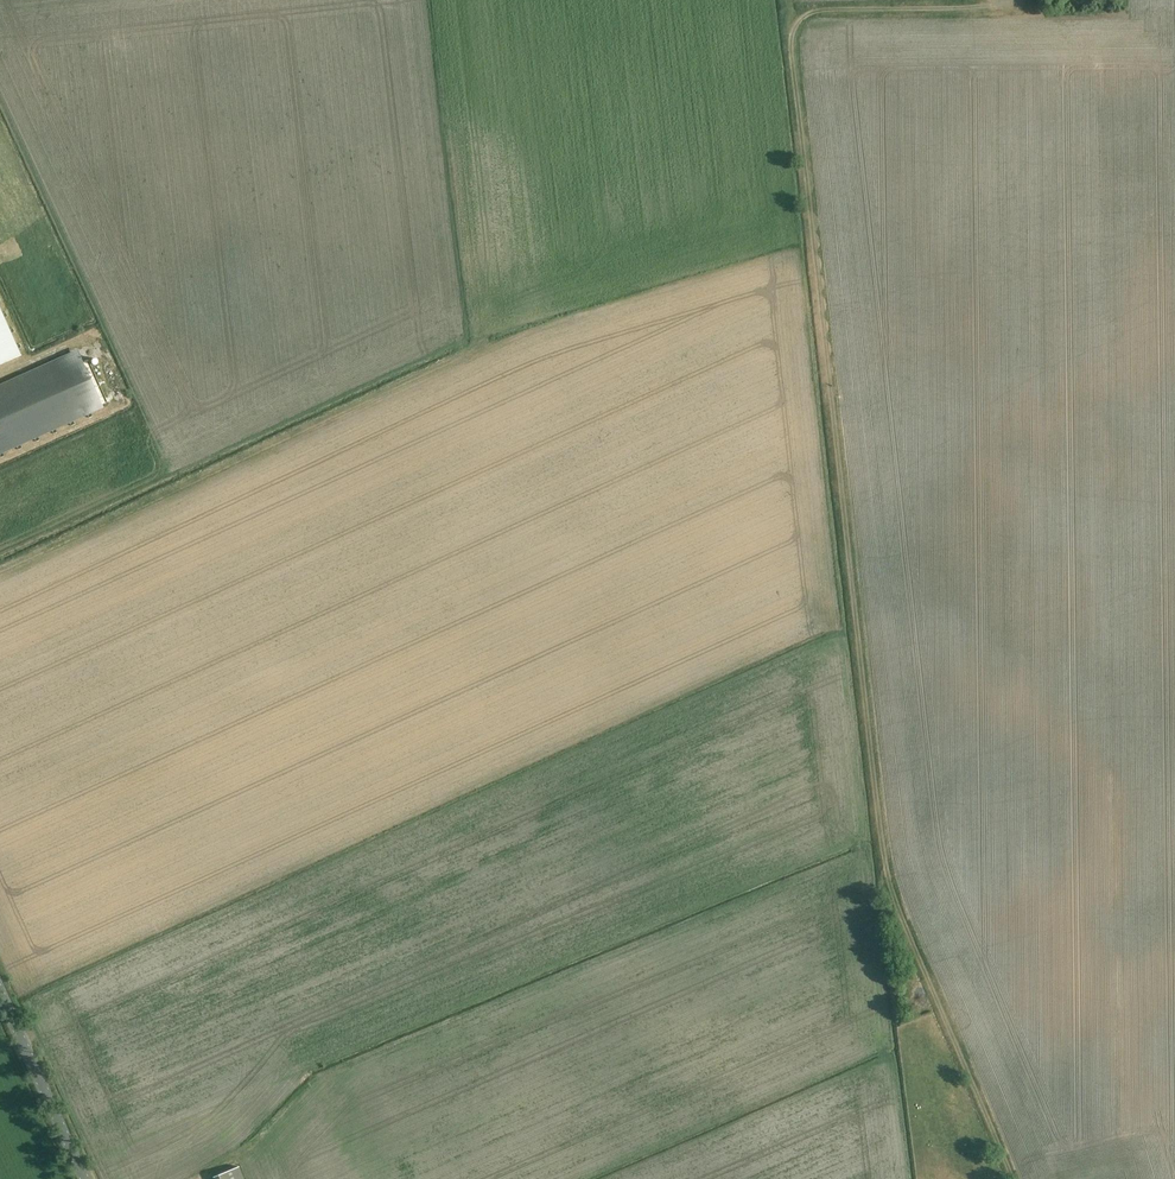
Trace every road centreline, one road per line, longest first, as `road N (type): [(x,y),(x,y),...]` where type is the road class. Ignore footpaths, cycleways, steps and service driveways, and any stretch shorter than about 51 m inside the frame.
road 1 (track): [(1013,1178),(888,893),(788,20),(1018,5)]
road 2 (track): [(0,566),(472,348)]
road 3 (tertiary): [(85,1178),(0,992)]

